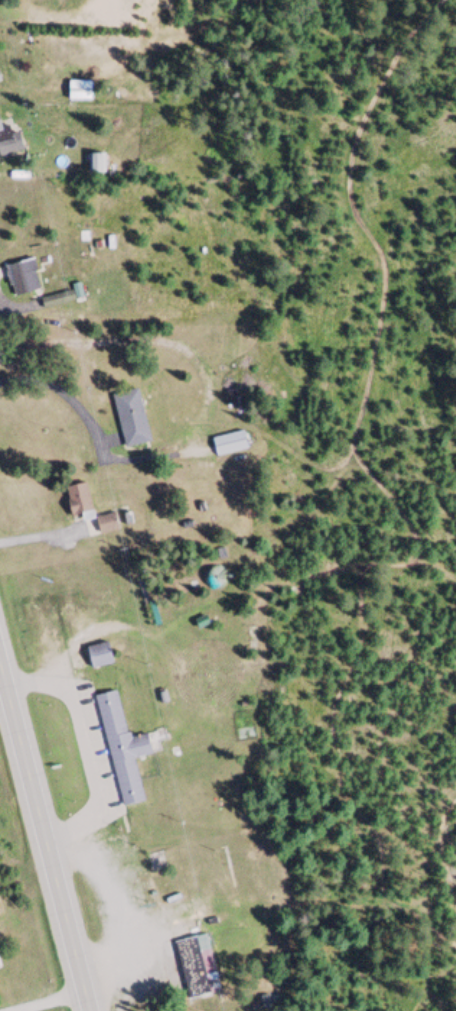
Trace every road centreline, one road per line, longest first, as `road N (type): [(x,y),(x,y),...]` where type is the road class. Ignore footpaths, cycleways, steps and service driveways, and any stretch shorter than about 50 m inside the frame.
road 1 (primary): [(0,659),(91,1010)]

